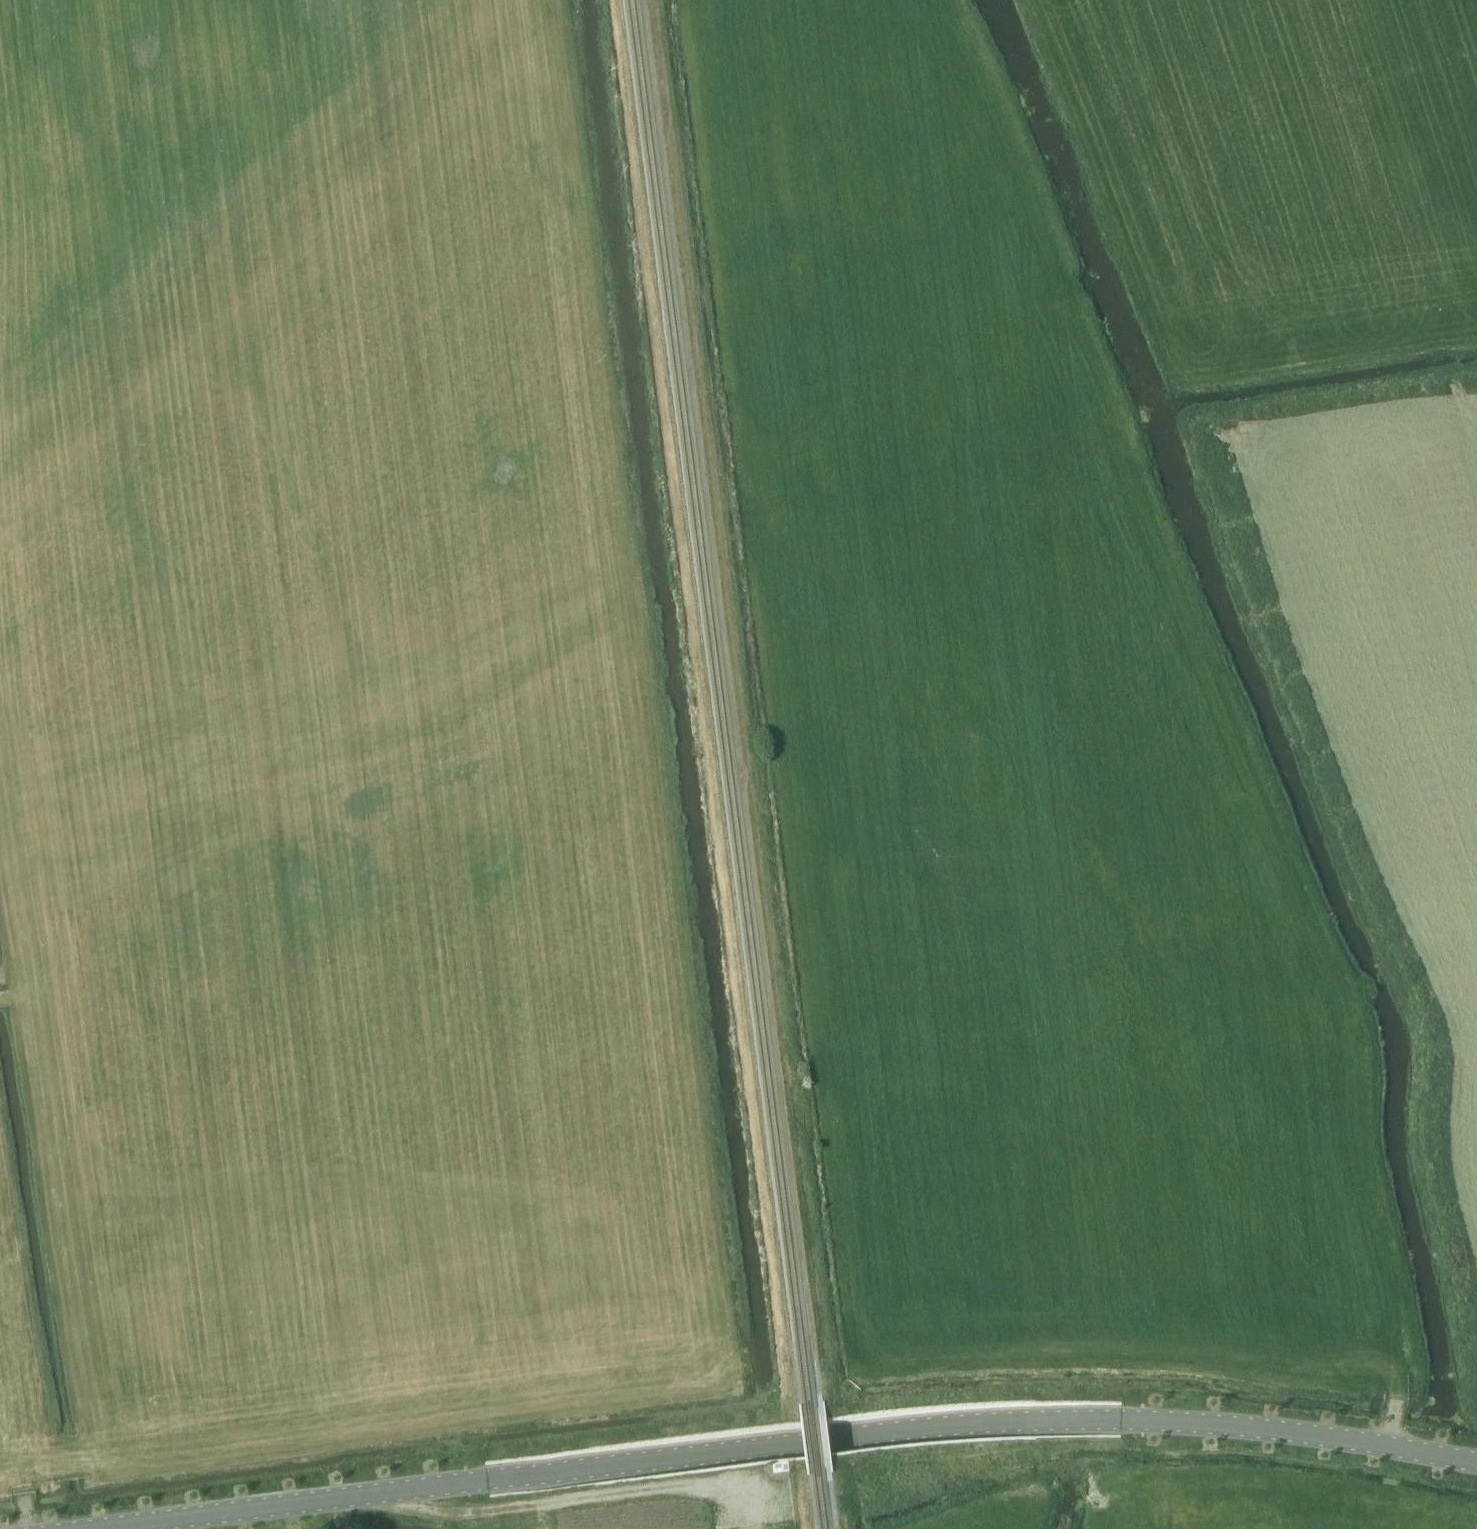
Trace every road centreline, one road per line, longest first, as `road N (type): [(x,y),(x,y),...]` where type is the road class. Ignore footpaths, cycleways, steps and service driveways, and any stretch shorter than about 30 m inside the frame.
road 1 (secondary): [(948,1425),(102,1528)]
road 2 (secondary): [(948,1425),(1235,1428),(1476,1462)]

